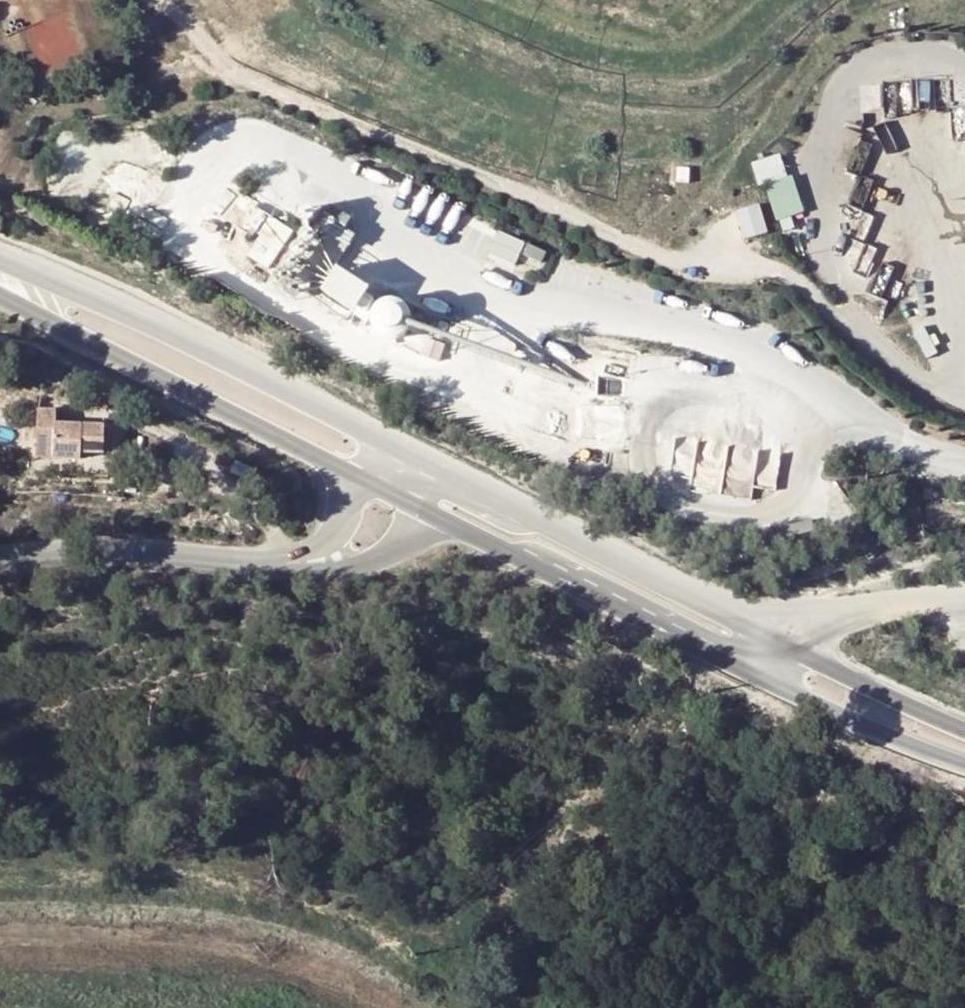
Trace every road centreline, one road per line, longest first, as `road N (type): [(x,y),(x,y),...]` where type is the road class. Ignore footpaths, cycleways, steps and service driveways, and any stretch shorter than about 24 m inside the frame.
road 1 (tertiary): [(964,728),(413,457)]
road 2 (tertiary): [(420,508),(791,694),(964,764)]
road 3 (tertiary): [(413,457),(146,324),(0,262)]
road 4 (tertiary): [(0,294),(366,481)]
road 5 (tertiary): [(289,564),(0,558)]
road 6 (tertiary): [(289,564),(350,572),(382,560),(400,546),(420,508)]

